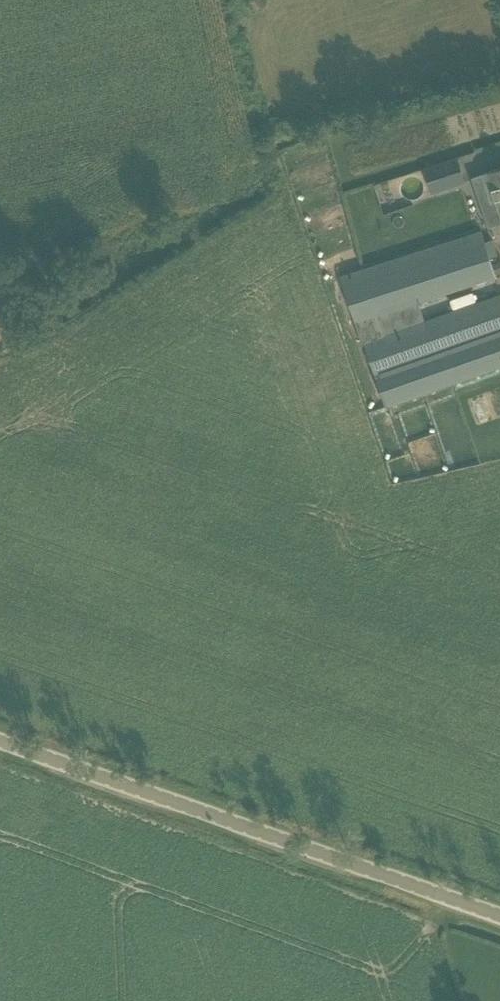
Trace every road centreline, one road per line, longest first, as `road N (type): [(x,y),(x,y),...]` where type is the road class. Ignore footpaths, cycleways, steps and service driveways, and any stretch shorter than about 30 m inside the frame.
road 1 (unclassified): [(499,914),(0,744)]

